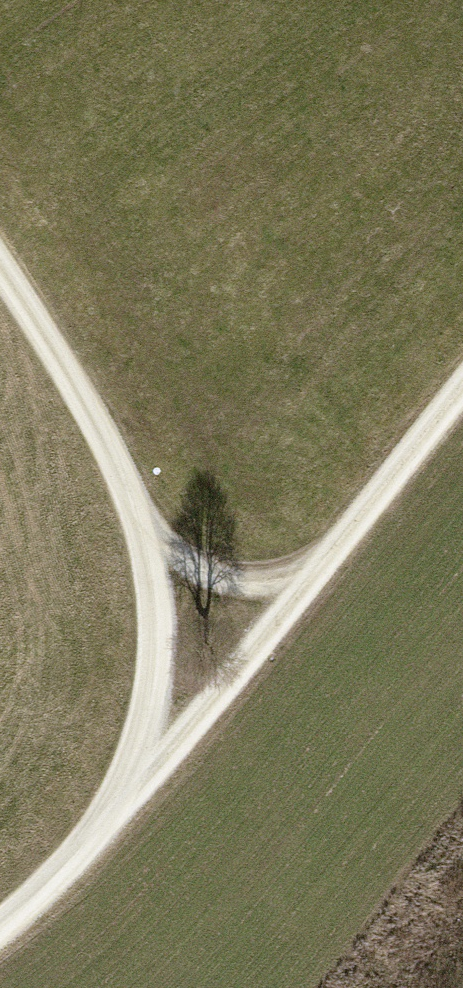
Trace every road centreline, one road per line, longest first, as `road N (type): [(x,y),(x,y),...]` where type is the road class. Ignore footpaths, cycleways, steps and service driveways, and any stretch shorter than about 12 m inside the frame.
road 1 (track): [(0,265),(142,515),(155,589),(153,678),(137,781)]
road 2 (track): [(137,781),(462,387)]
road 3 (track): [(142,515),(183,561),(236,581),(278,583),(321,567)]
road 4 (track): [(0,923),(91,841),(137,781)]

